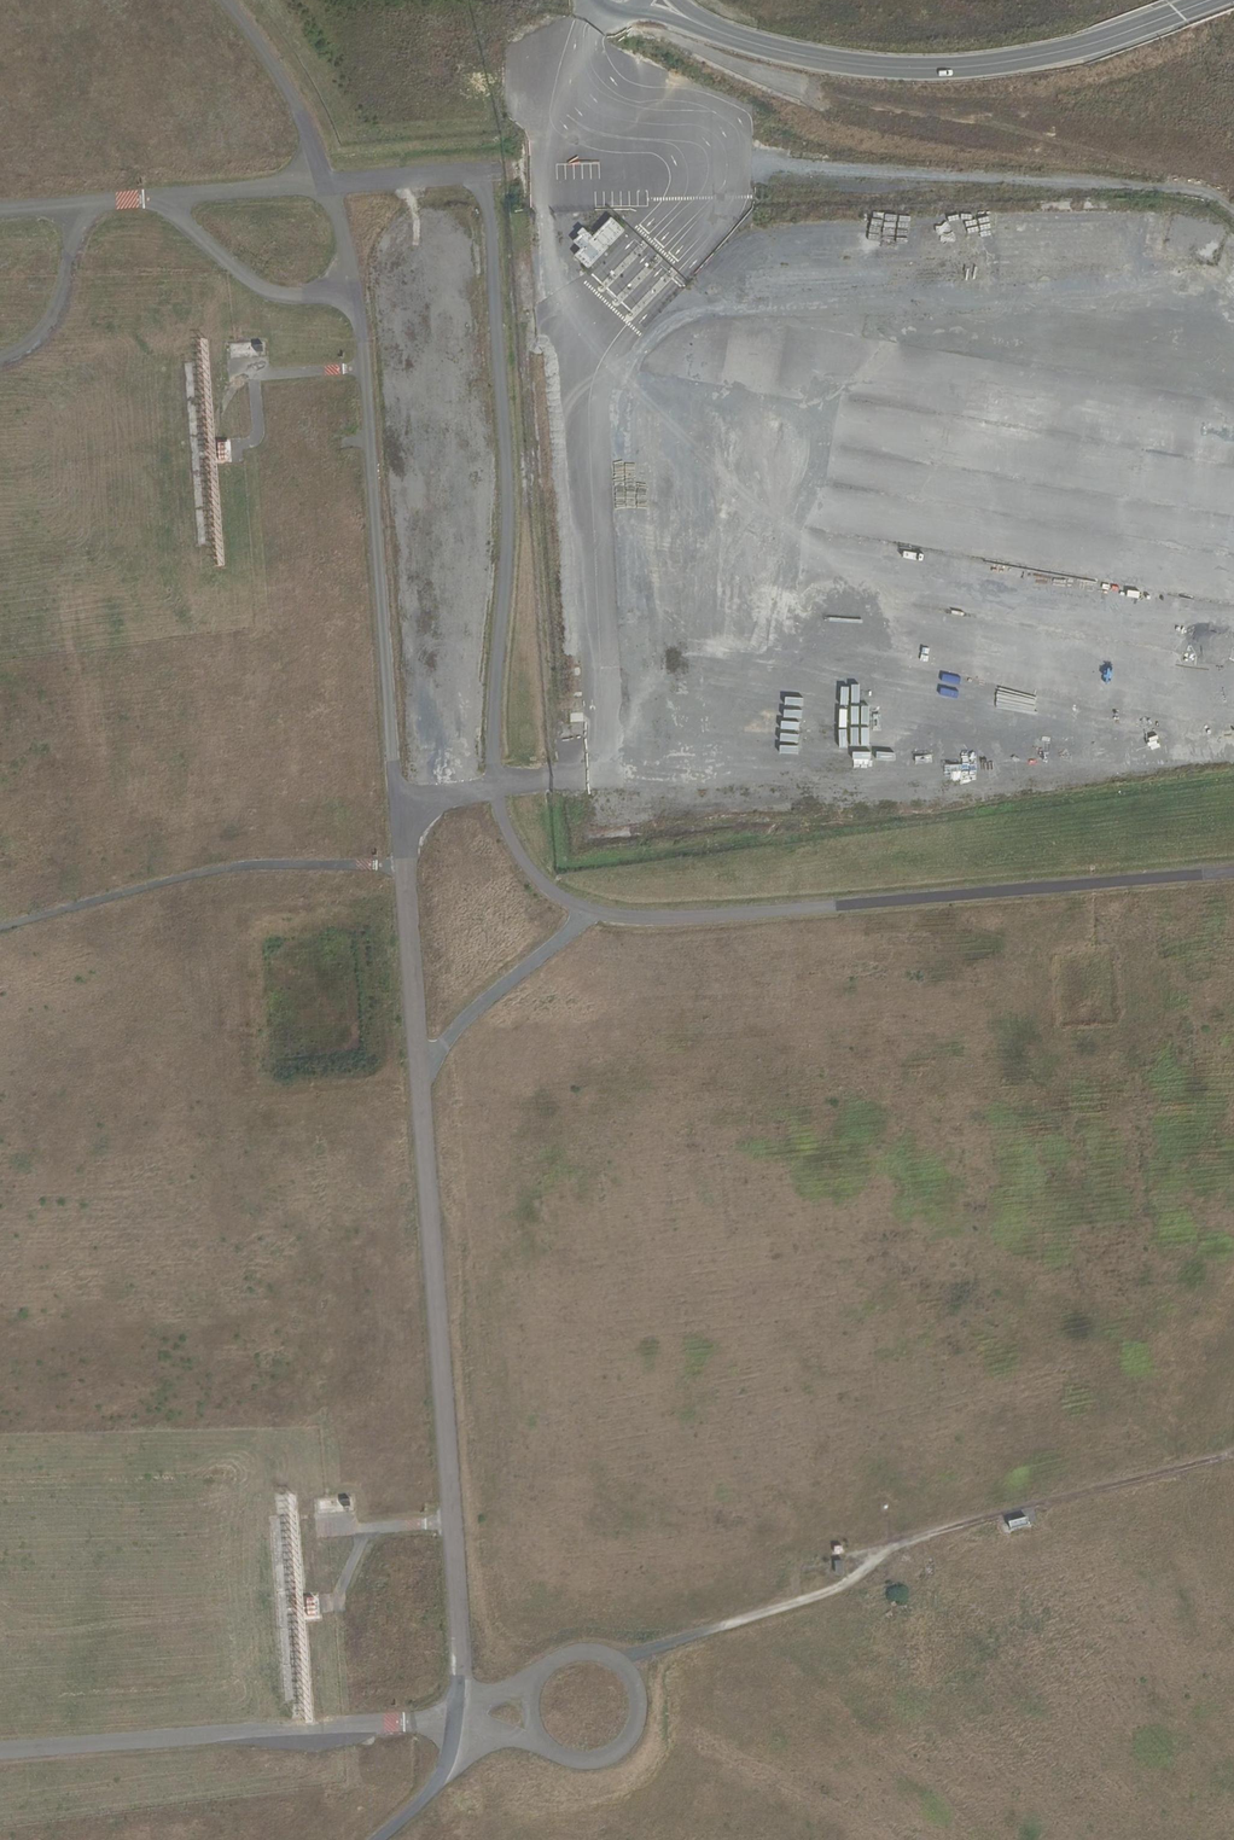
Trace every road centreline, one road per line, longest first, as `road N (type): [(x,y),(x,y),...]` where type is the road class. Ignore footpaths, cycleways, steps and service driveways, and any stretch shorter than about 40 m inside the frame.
road 1 (track): [(623,1666),(850,1590),(924,1545),(1233,1464)]
road 2 (secondary): [(646,0),(813,60),(959,71),(1038,58),(1207,0)]
road 3 (track): [(332,1510),(333,1530),(447,1522)]
road 4 (track): [(243,357),(244,371),(358,365)]

